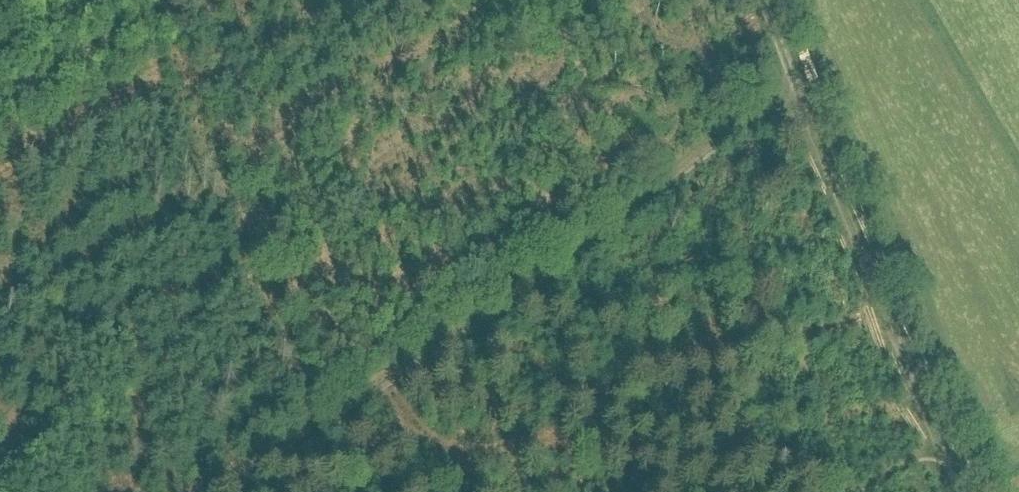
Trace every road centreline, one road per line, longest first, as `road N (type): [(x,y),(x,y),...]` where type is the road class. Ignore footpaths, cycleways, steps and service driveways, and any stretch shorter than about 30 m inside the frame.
road 1 (track): [(936,459),(755,0)]

